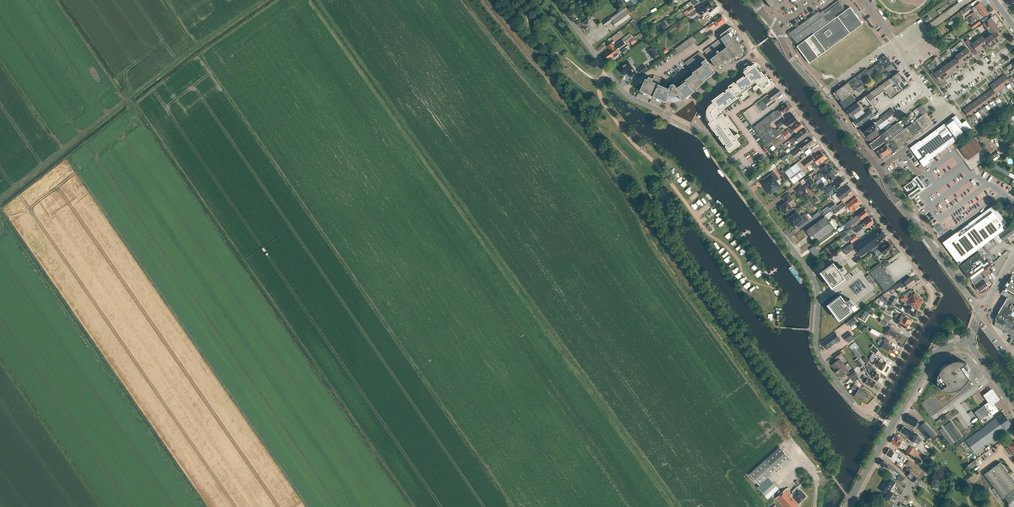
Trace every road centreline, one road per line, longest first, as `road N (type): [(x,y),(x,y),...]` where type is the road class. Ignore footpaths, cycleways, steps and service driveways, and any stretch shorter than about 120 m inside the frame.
road 1 (residential): [(871,412),(931,290),(780,83)]
road 2 (residential): [(871,412),(854,404),(820,357),(814,279),(729,162)]
road 3 (unclassified): [(607,71),(598,89),(606,106),(708,234)]
road 4 (secondary): [(981,312),(880,168)]
road 5 (residential): [(729,162),(702,131),(632,98),(607,71)]
road 6 (residential): [(780,83),(733,114),(754,144),(729,162)]
road 7 (tertiary): [(892,425),(931,355),(971,343)]

